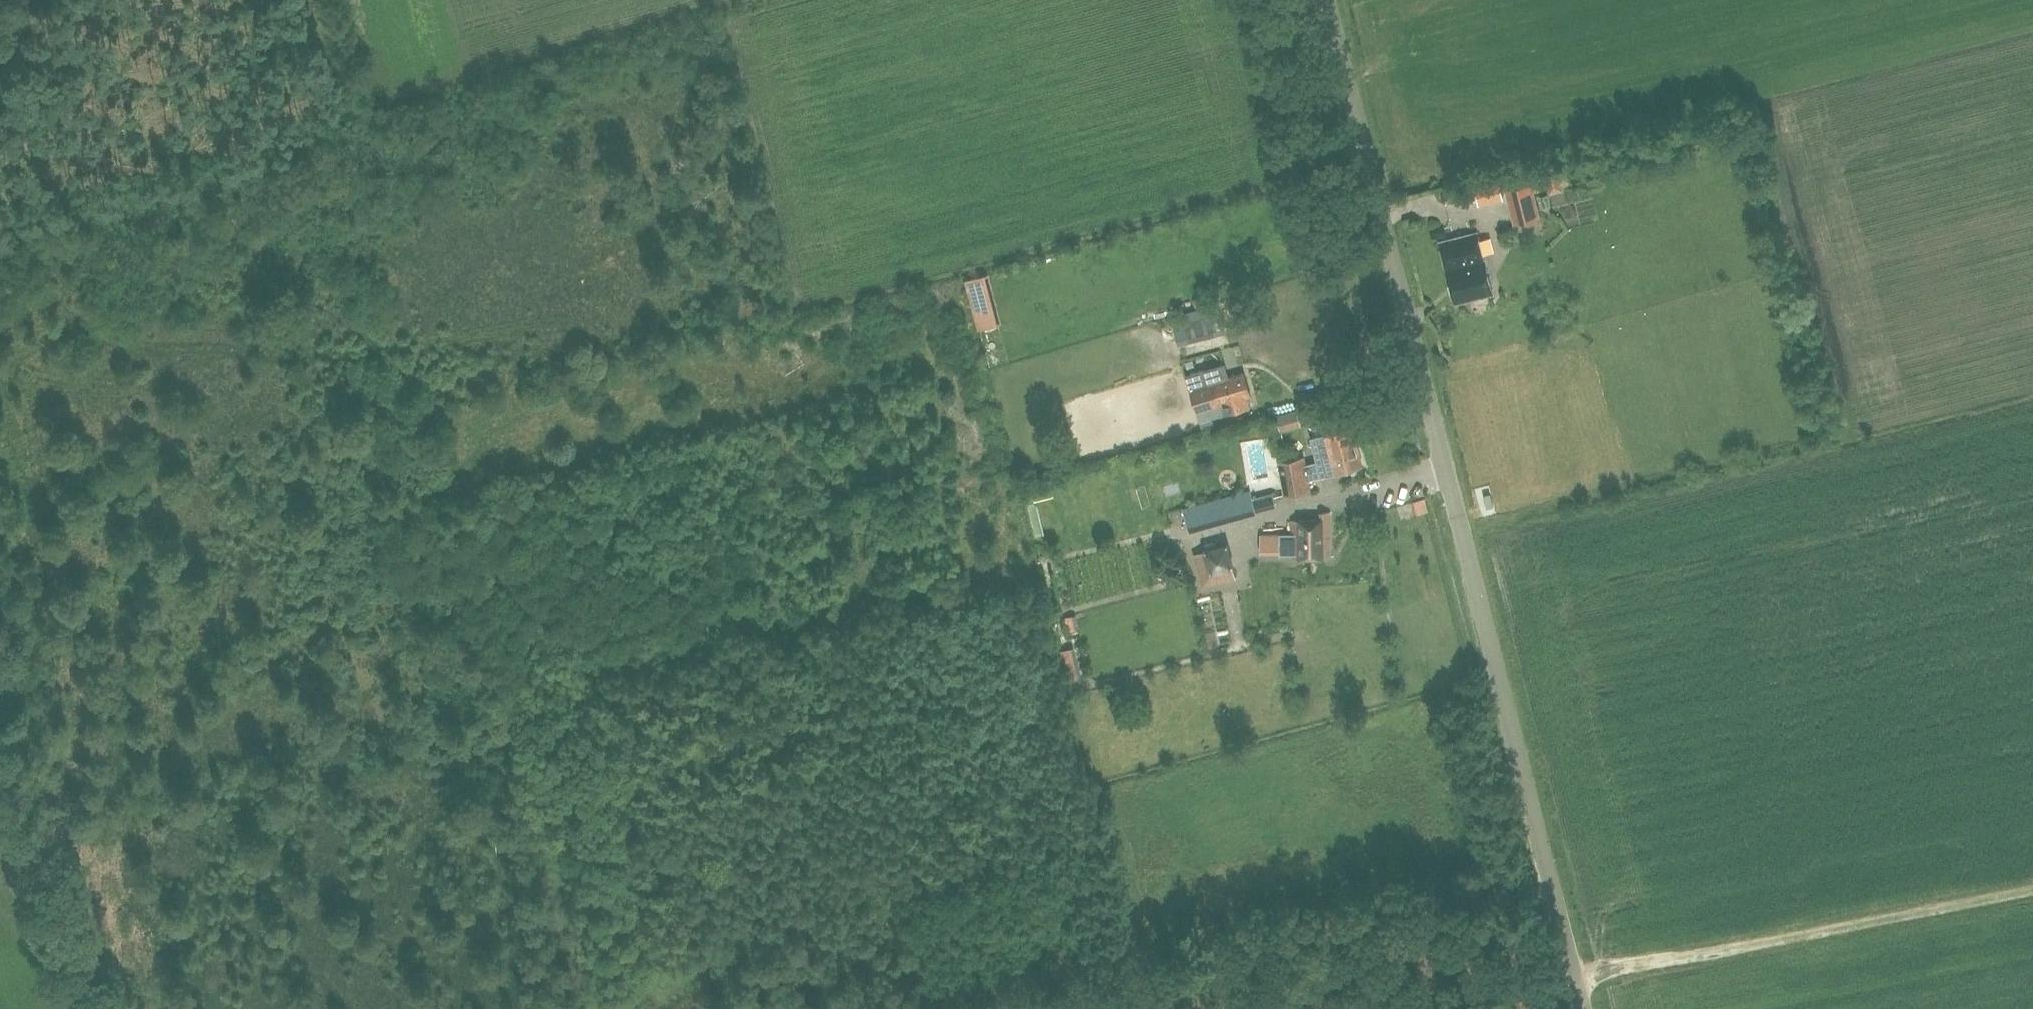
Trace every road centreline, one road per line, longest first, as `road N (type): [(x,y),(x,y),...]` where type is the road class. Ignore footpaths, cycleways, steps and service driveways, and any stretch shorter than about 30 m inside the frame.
road 1 (unclassified): [(1579,1008),(1325,0)]

